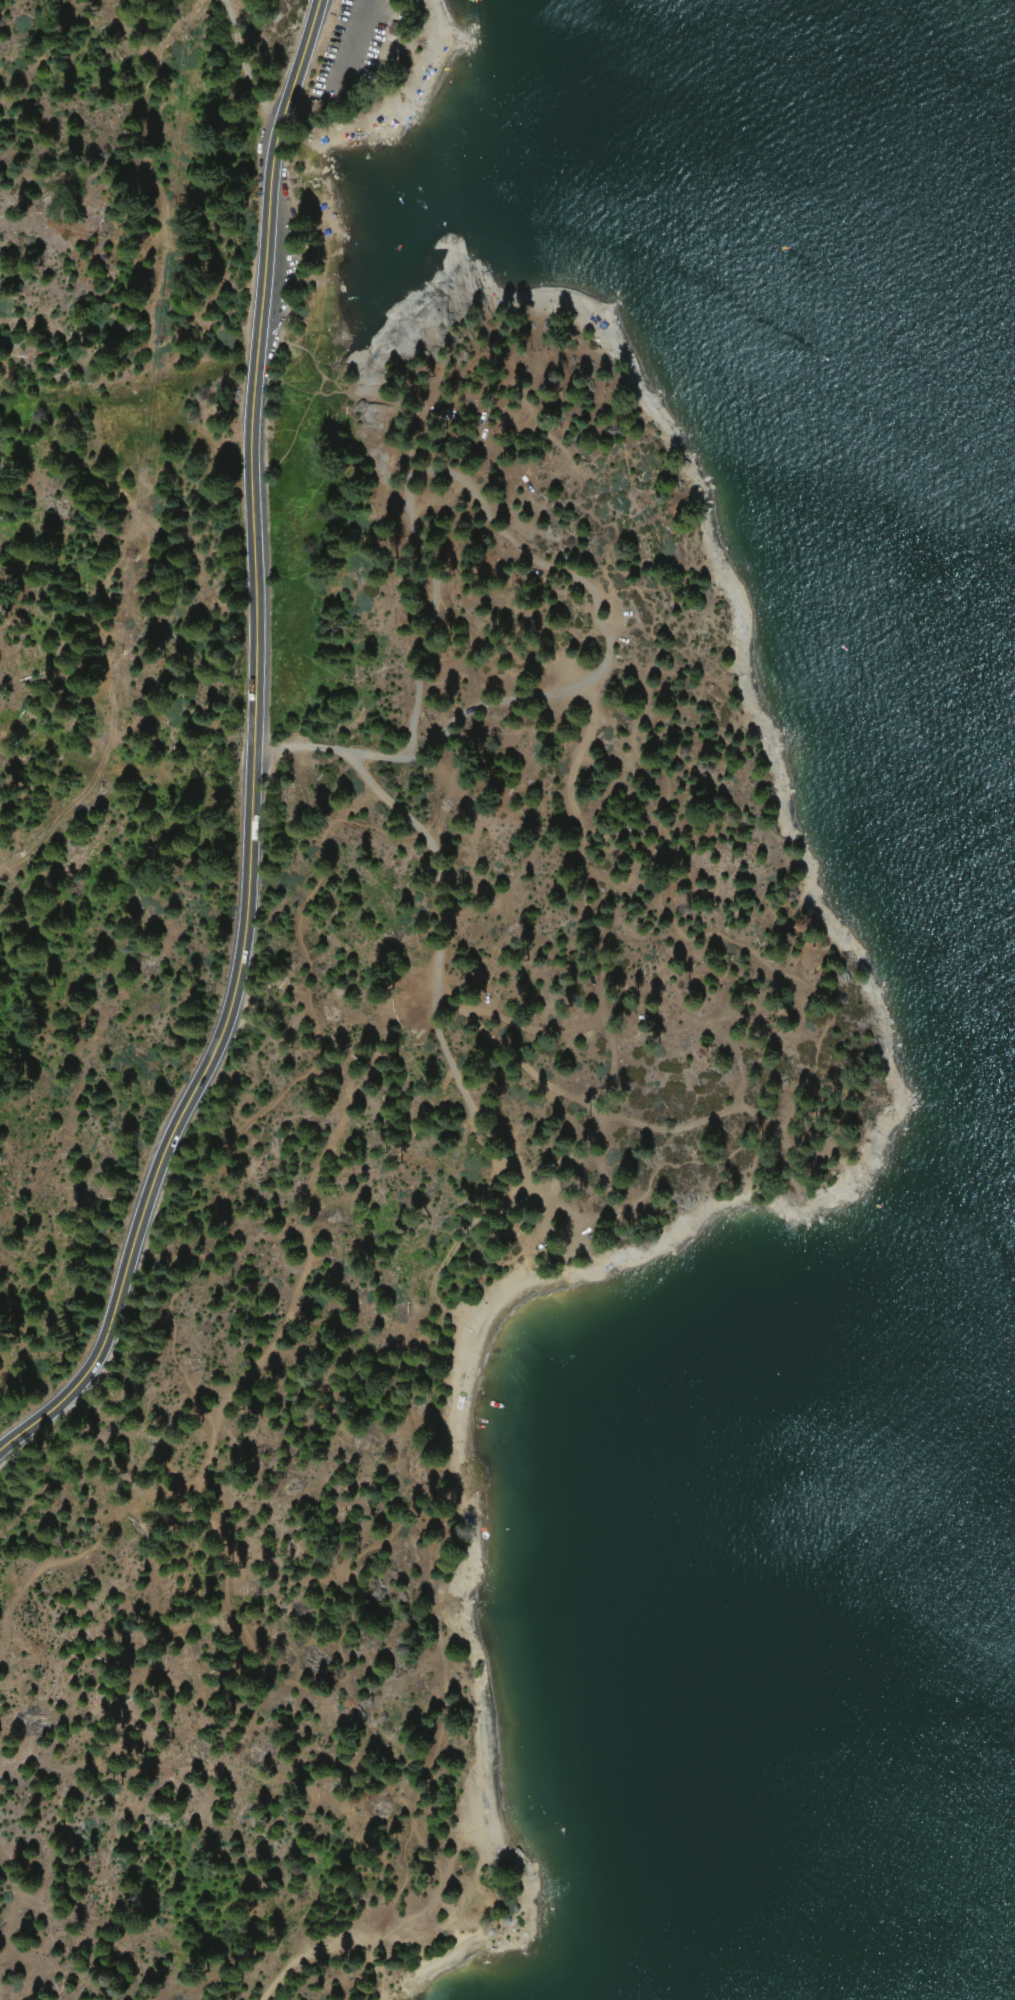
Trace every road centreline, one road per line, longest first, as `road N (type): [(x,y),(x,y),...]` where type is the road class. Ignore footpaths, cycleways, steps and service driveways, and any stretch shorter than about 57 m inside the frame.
road 1 (secondary): [(0,1439),(75,1381),(98,1342),(166,1123),(227,1013),(250,867),(258,619),(248,375),(253,148),(286,0)]

